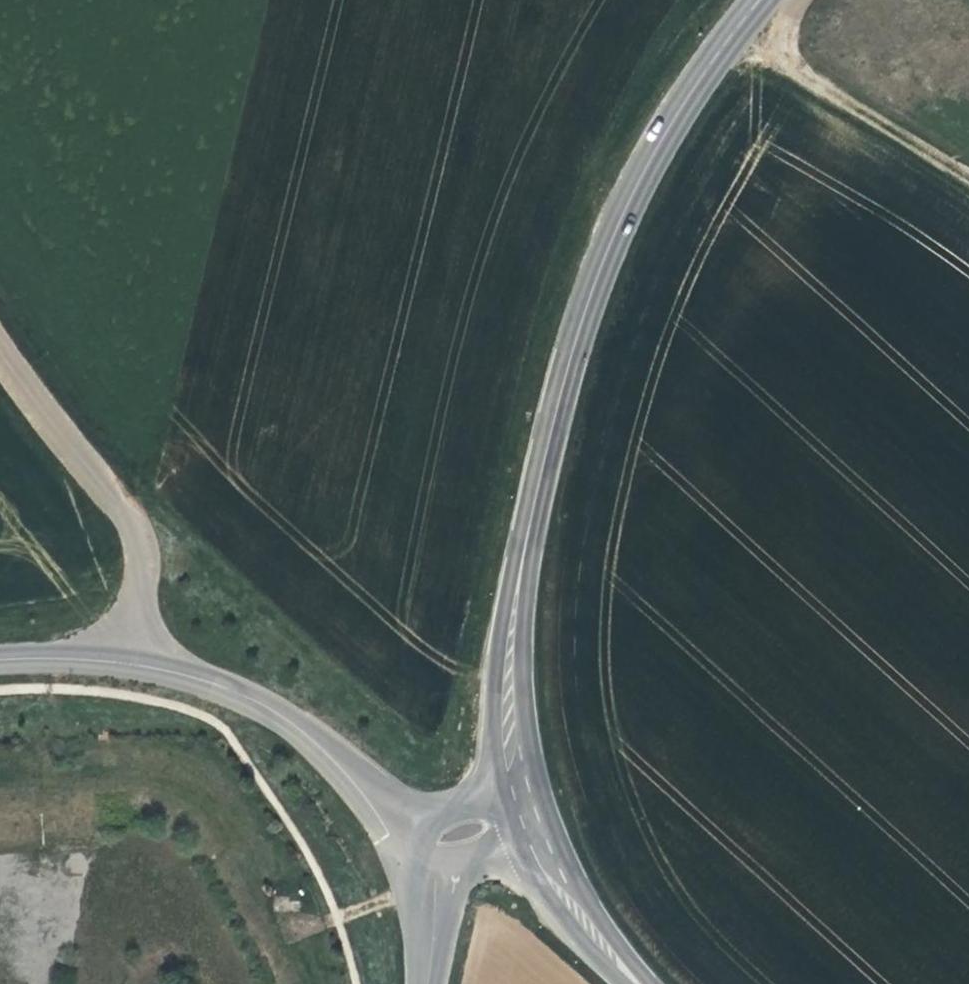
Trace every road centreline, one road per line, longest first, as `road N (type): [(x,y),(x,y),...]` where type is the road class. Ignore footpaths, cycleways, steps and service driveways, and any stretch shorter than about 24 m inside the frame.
road 1 (secondary): [(533,502),(611,240),(692,89),(759,0)]
road 2 (residential): [(0,662),(61,655),(182,668),(271,710),(420,839)]
road 3 (secondary): [(545,804),(523,692),(533,502)]
road 4 (secondary): [(533,502),(497,636),(494,738),(501,785)]
road 5 (secondary): [(651,983),(591,902),(545,804)]
road 6 (secondary): [(519,845),(544,891),(626,983)]

